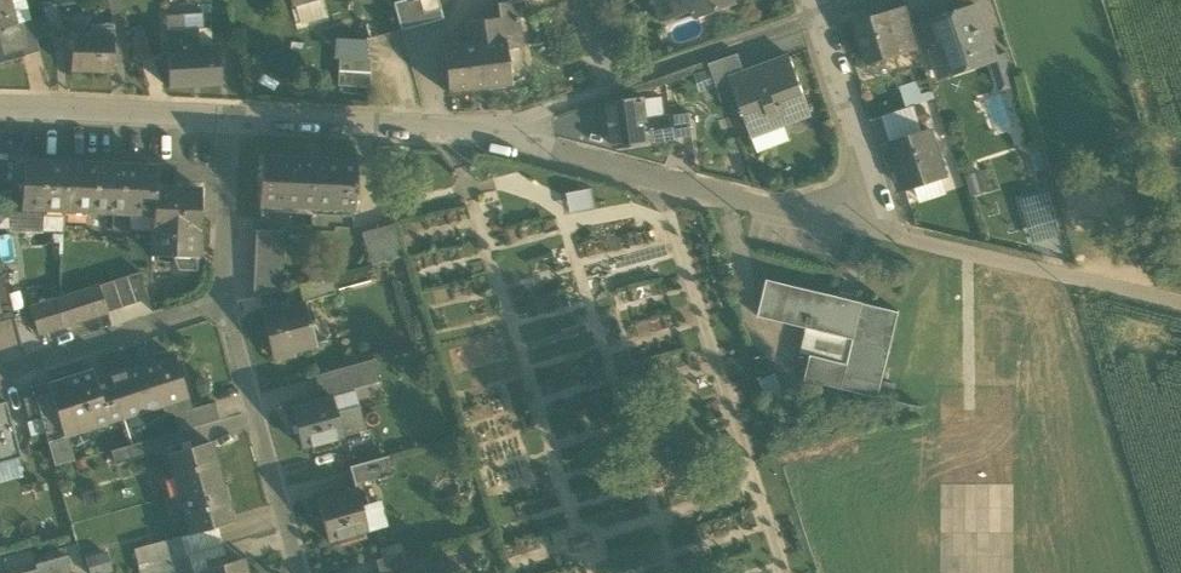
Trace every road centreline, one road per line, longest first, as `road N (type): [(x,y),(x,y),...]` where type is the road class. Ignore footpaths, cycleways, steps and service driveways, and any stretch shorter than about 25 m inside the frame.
road 1 (residential): [(890,233),(499,133),(232,120)]
road 2 (residential): [(1180,302),(890,233)]
road 3 (residential): [(222,301),(298,572)]
road 4 (residential): [(820,0),(890,233)]
road 5 (residential): [(222,301),(0,372)]
road 6 (residential): [(232,120),(0,108)]
road 7 (residential): [(232,120),(222,301)]

